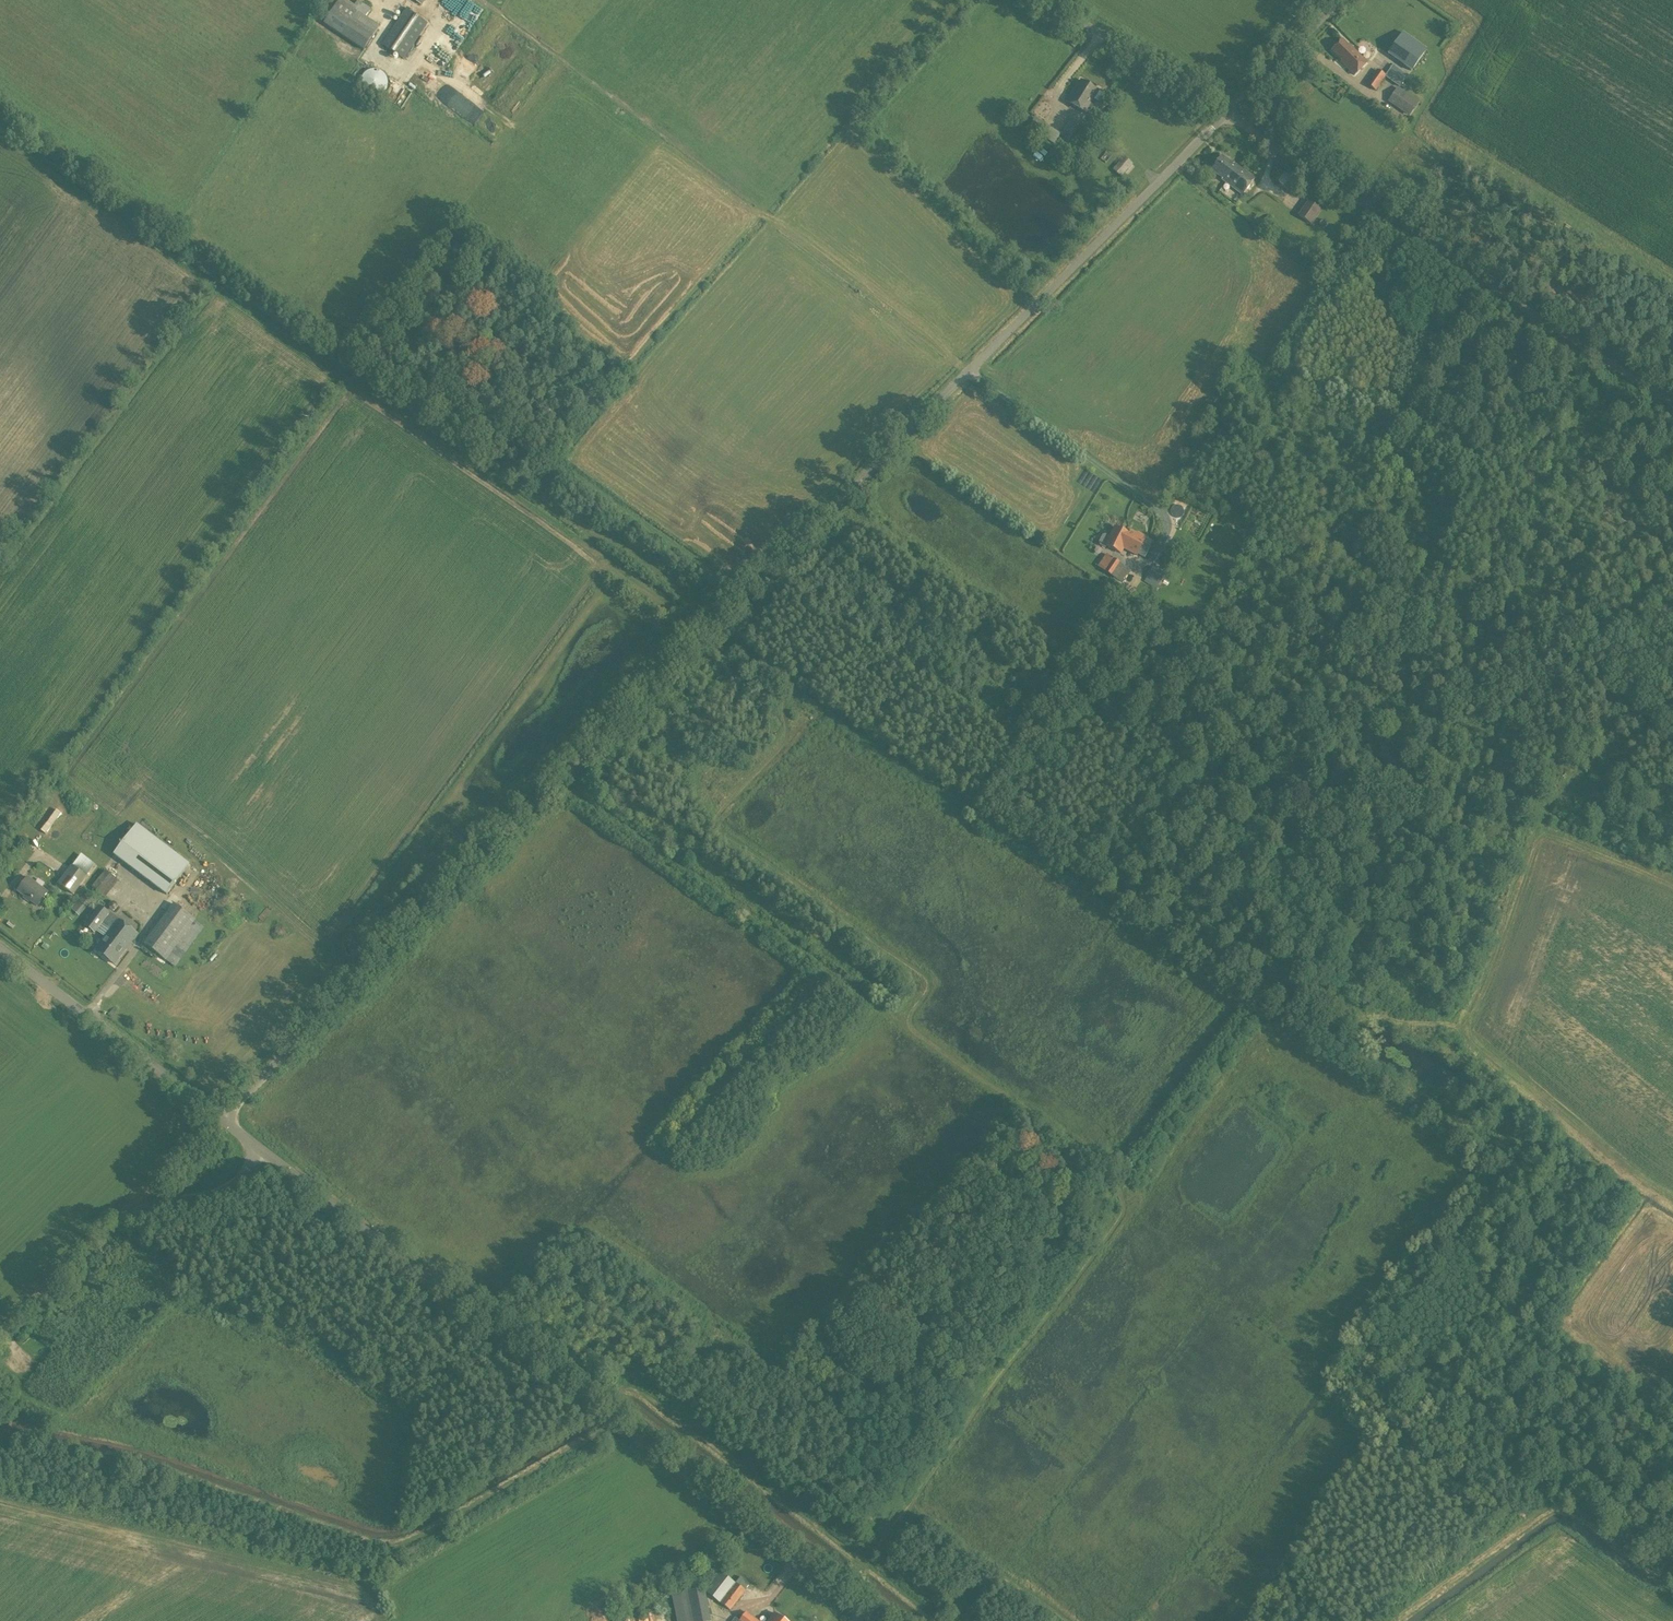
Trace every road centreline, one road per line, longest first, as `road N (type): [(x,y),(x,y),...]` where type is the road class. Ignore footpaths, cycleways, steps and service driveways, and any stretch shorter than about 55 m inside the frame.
road 1 (unclassified): [(221,1118),(1226,116)]
road 2 (tertiary): [(878,1620),(266,1153)]
road 3 (unclassified): [(1672,406),(1226,116)]
road 4 (unclassified): [(0,1338),(115,1224),(141,1209),(224,1192),(266,1153)]
road 5 (tertiary): [(221,1118),(0,954)]
road 6 (unclassified): [(1226,116),(1047,0)]
road 7 (unclassified): [(1226,116),(1336,0)]

